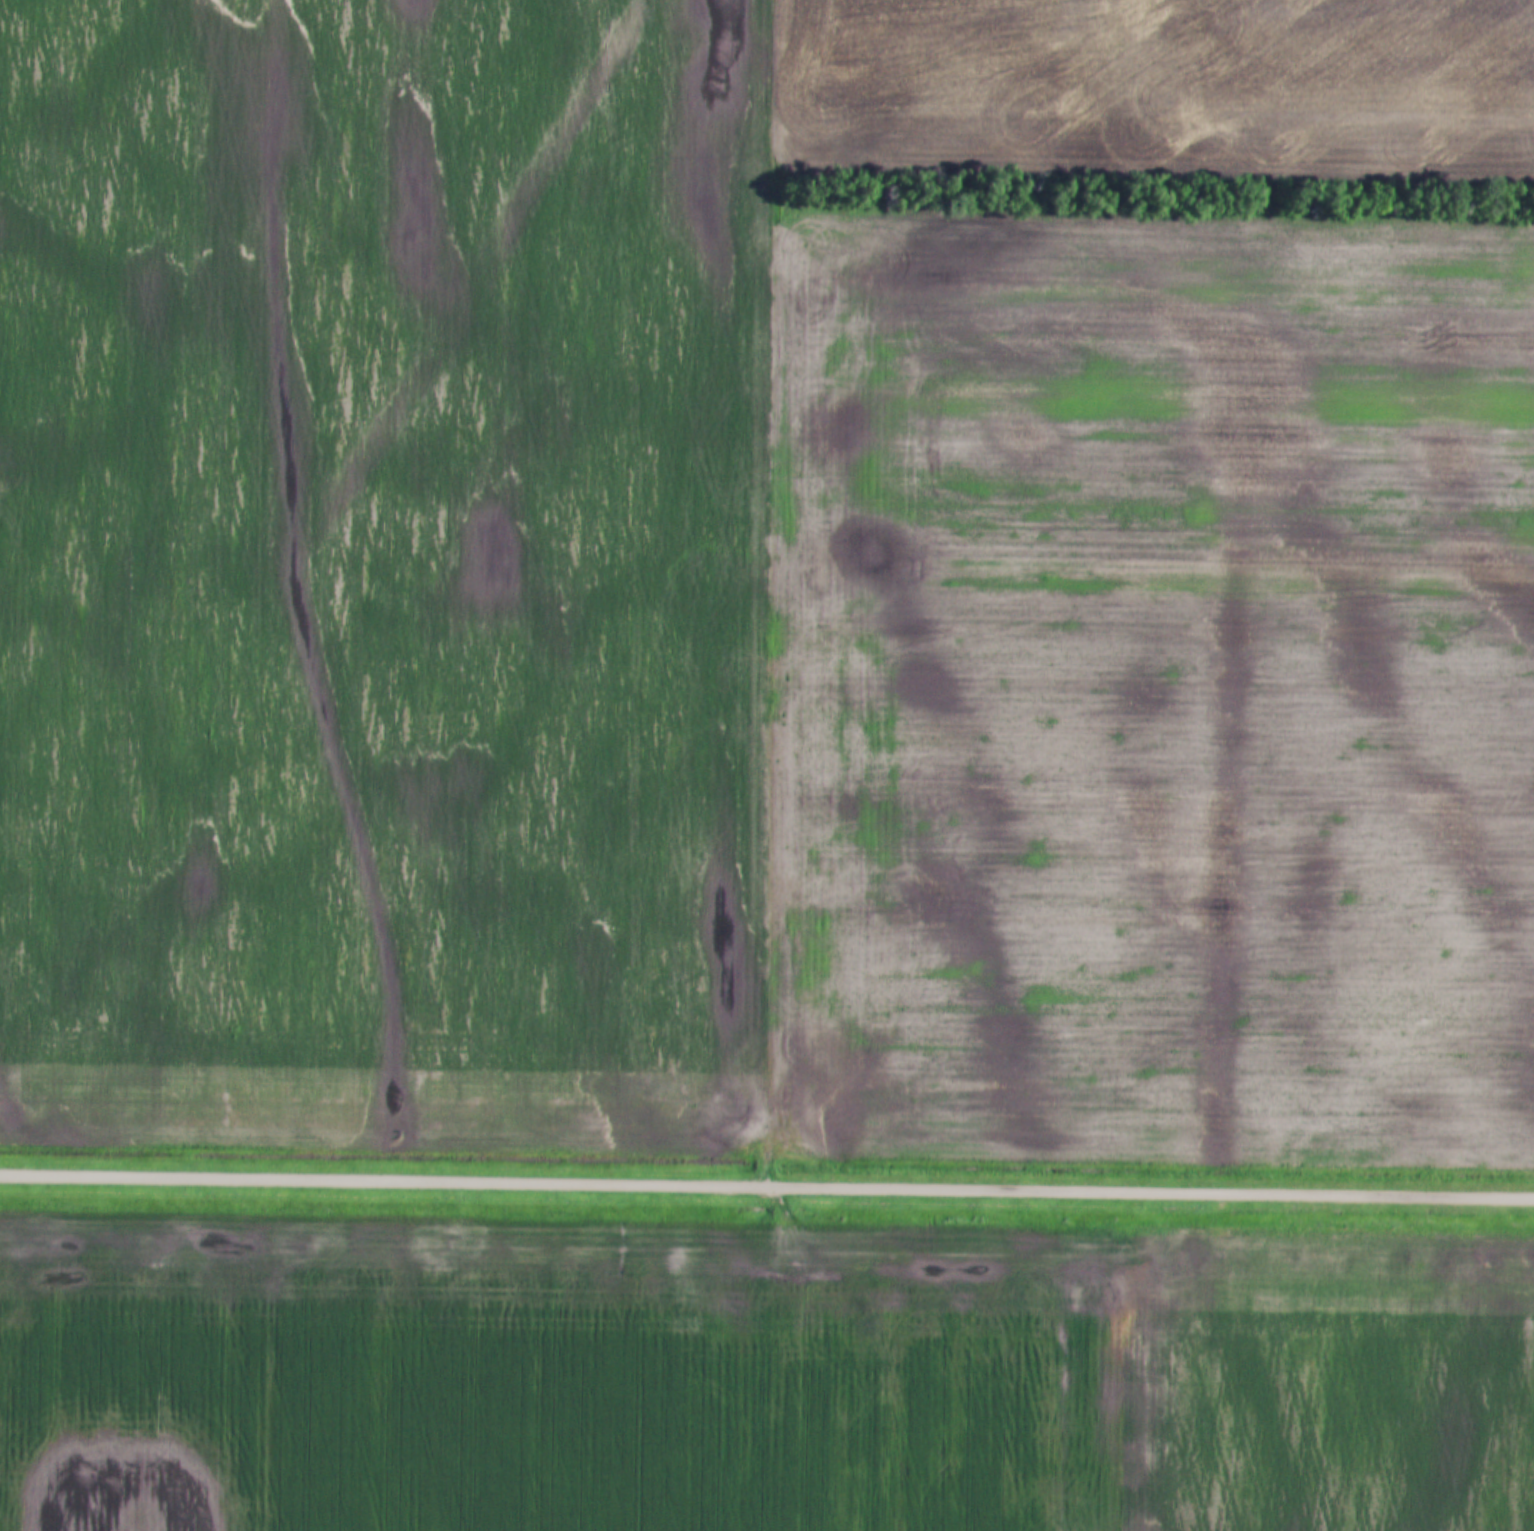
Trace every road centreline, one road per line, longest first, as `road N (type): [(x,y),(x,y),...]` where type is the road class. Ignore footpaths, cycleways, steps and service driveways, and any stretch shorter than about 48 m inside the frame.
road 1 (residential): [(1533,1201),(0,1177)]

